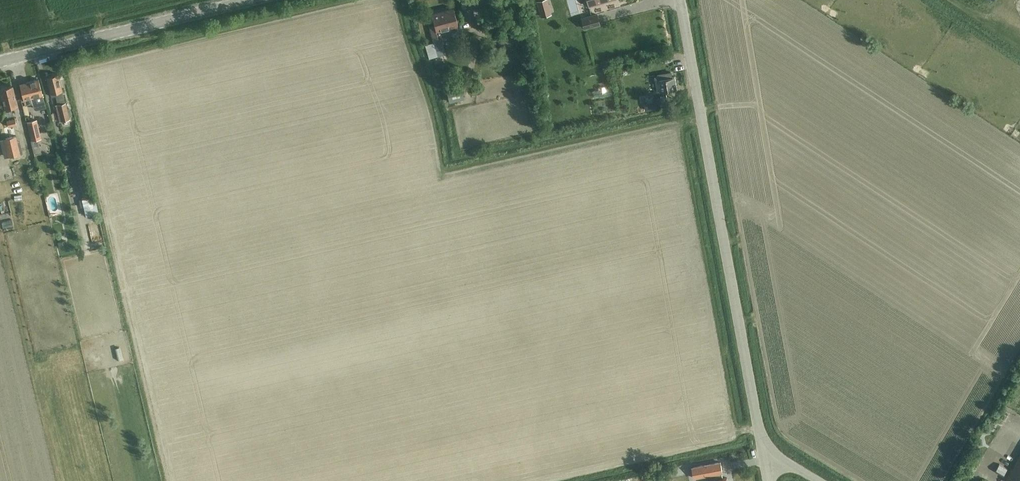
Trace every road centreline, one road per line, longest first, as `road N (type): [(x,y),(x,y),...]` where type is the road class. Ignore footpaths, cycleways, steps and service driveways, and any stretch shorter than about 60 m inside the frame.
road 1 (tertiary): [(765,461),(681,0)]
road 2 (secondary): [(0,64),(263,0)]

